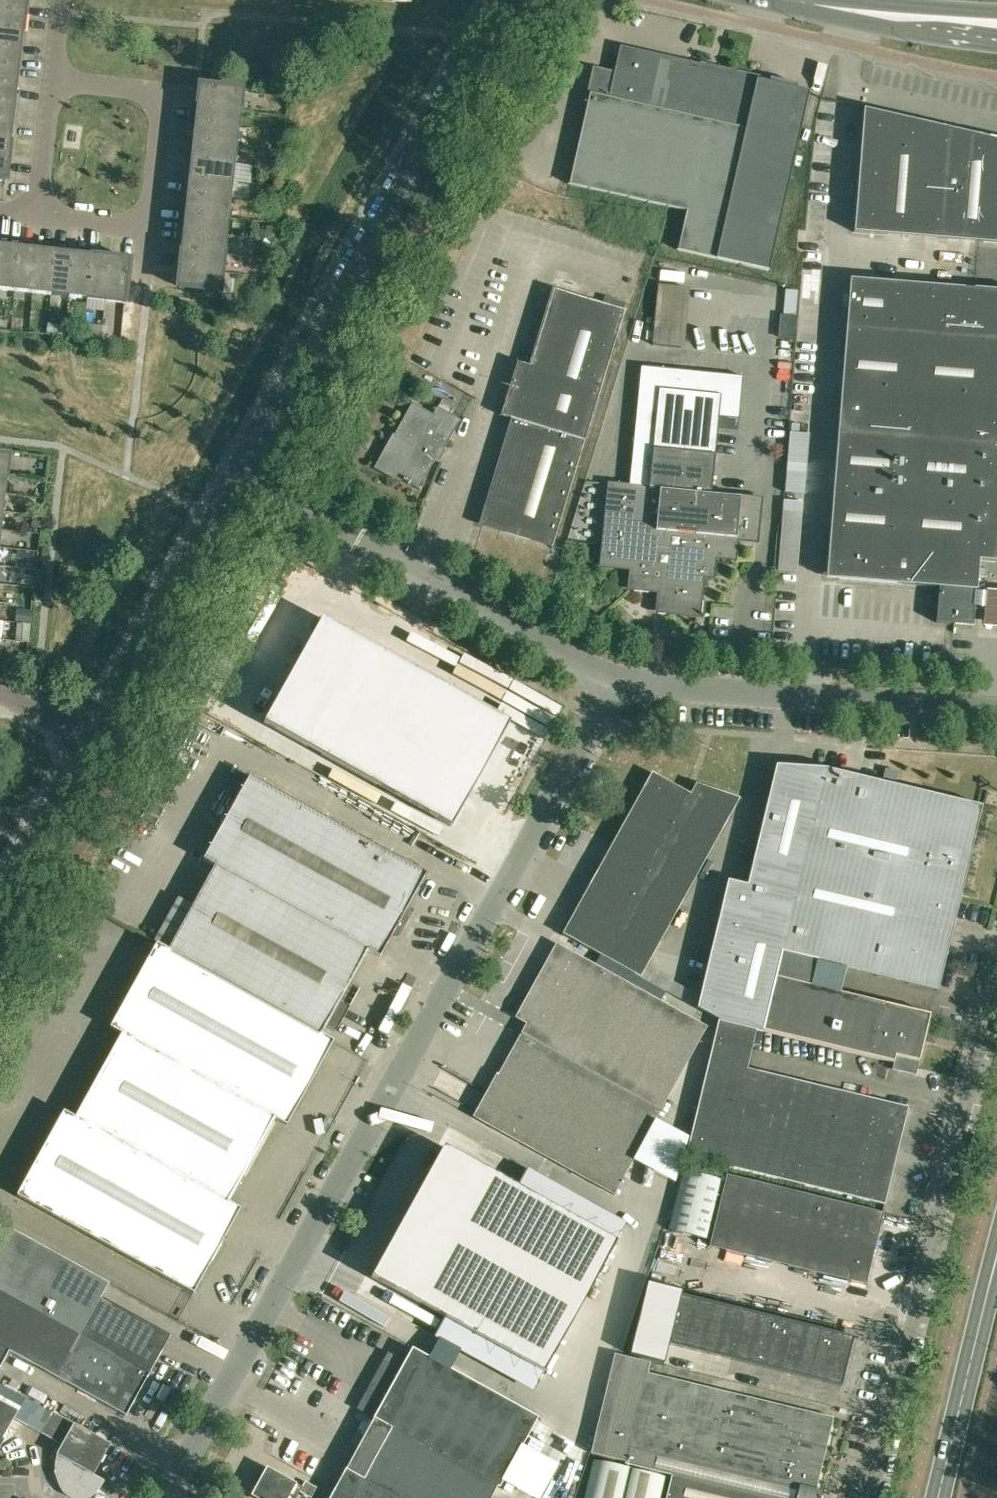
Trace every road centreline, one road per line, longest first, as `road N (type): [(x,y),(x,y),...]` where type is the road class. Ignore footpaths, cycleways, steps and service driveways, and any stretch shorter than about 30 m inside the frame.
road 1 (unclassified): [(166,1497),(615,680)]
road 2 (residential): [(240,474),(505,0)]
road 3 (unclassified): [(870,1497),(996,969)]
road 4 (unclassified): [(615,680),(240,474)]
road 5 (unclassified): [(996,710),(615,680)]
road 6 (residential): [(90,743),(240,474)]
road 7 (secondary): [(937,1497),(996,1257)]
road 8 (residential): [(150,231),(163,101),(52,89)]
road 9 (residential): [(0,906),(90,743)]
road 10 (tertiary): [(924,19),(795,0)]
road 11 (residential): [(34,217),(52,89)]

